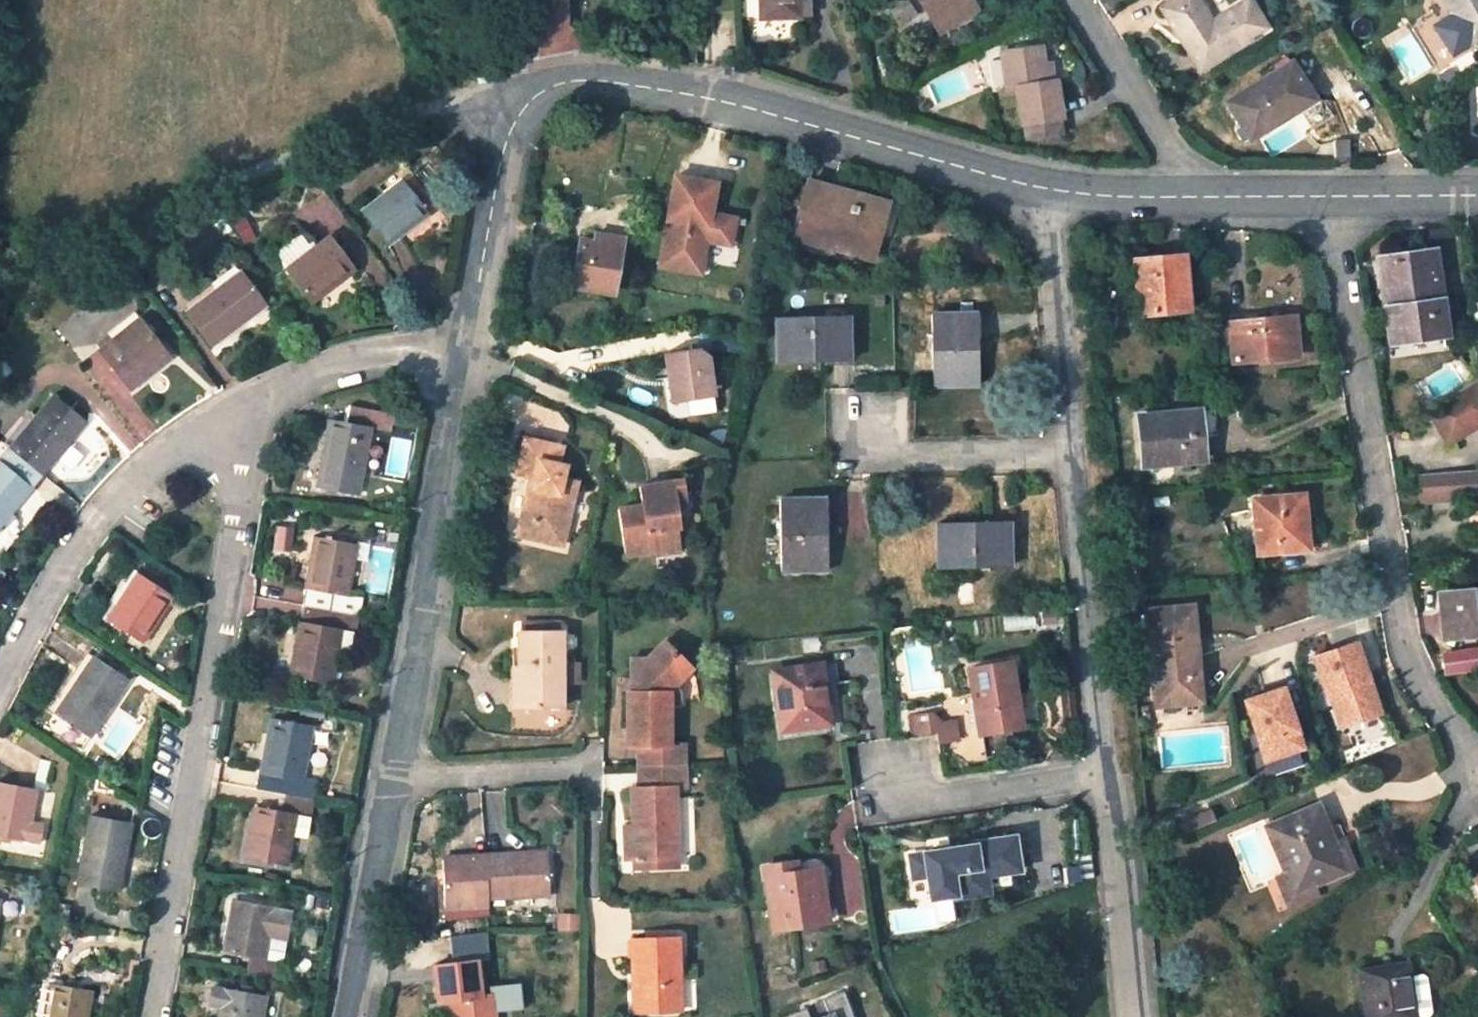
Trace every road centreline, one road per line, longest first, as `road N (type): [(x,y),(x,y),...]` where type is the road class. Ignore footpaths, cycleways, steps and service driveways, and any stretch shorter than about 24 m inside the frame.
road 1 (unclassified): [(470,354),(499,146),(513,101),(535,84),(565,77),(729,101),(1058,197)]
road 2 (residential): [(150,1016),(260,396)]
road 3 (residential): [(1328,196),(1403,640),(1423,691),(1477,767)]
road 4 (track): [(0,312),(32,277),(80,246),(161,209),(486,85),(513,101)]
road 5 (unclassified): [(391,779),(470,354)]
road 6 (residential): [(0,683),(56,575),(121,489),(189,435),(260,396)]
road 7 (unclassified): [(1070,452),(1101,776)]
road 8 (residential): [(391,779),(578,771),(591,789),(591,883)]
road 9 (unclassified): [(1058,197),(1070,452)]
road 10 (unclassified): [(1101,776),(1129,1016)]
road 11 (unclassified): [(351,1016),(391,779)]
road 12 (residential): [(1078,0),(1207,198)]
road 13 (residential): [(260,396),(375,358),(470,354)]
road 14 (residential): [(891,802),(1101,776)]
road 15 (residential): [(861,454),(1070,452)]
road 16 (unclassified): [(1328,196),(1477,194)]
road 17 (unclassified): [(1058,197),(1207,198)]
road 18 (unclassified): [(1207,198),(1328,196)]

